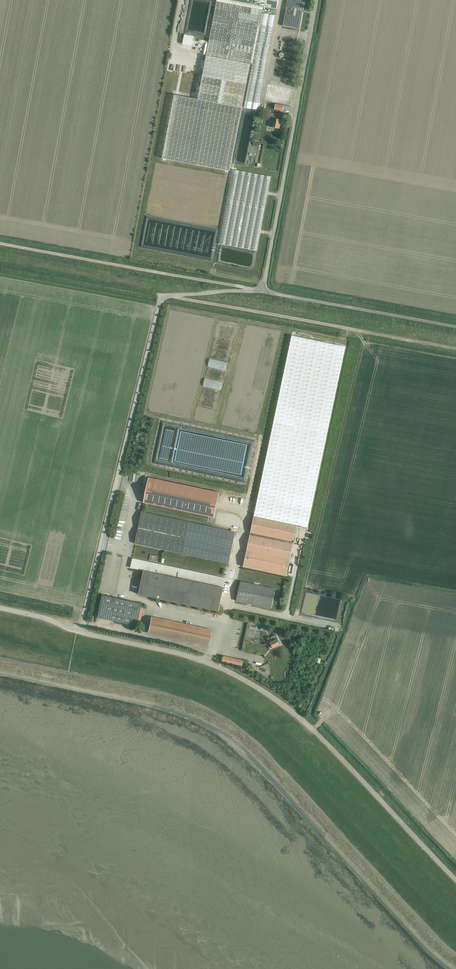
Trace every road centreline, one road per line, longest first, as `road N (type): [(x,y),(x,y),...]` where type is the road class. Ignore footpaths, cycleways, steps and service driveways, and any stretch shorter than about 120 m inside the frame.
road 1 (unclassified): [(455,880),(272,697),(196,659),(80,632)]
road 2 (track): [(0,265),(455,349)]
road 3 (unclassified): [(80,632),(161,301),(263,292)]
road 4 (unclassified): [(263,292),(316,0)]
road 5 (track): [(0,241),(263,292)]
road 6 (unclassified): [(455,328),(263,292)]

